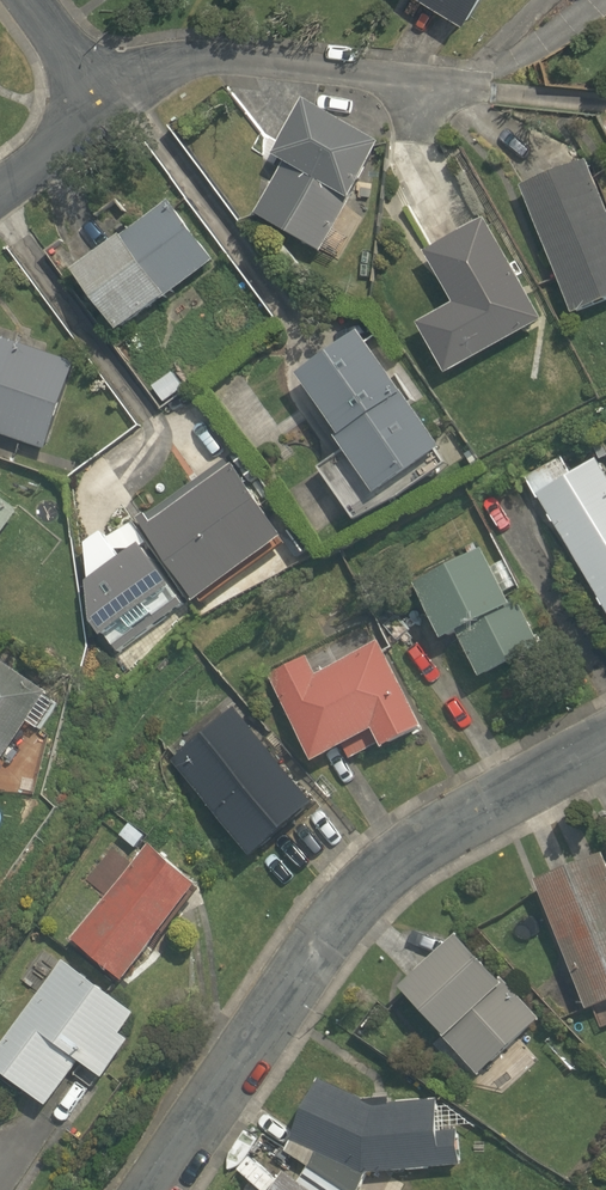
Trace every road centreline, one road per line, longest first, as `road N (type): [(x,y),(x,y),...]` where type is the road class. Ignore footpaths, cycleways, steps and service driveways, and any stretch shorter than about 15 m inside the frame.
road 1 (residential): [(188,1189),(375,914),(448,844),(605,745)]
road 2 (residential): [(483,90),(183,62),(105,99)]
road 3 (residential): [(105,99),(0,186)]
road 4 (residential): [(105,99),(34,0)]

